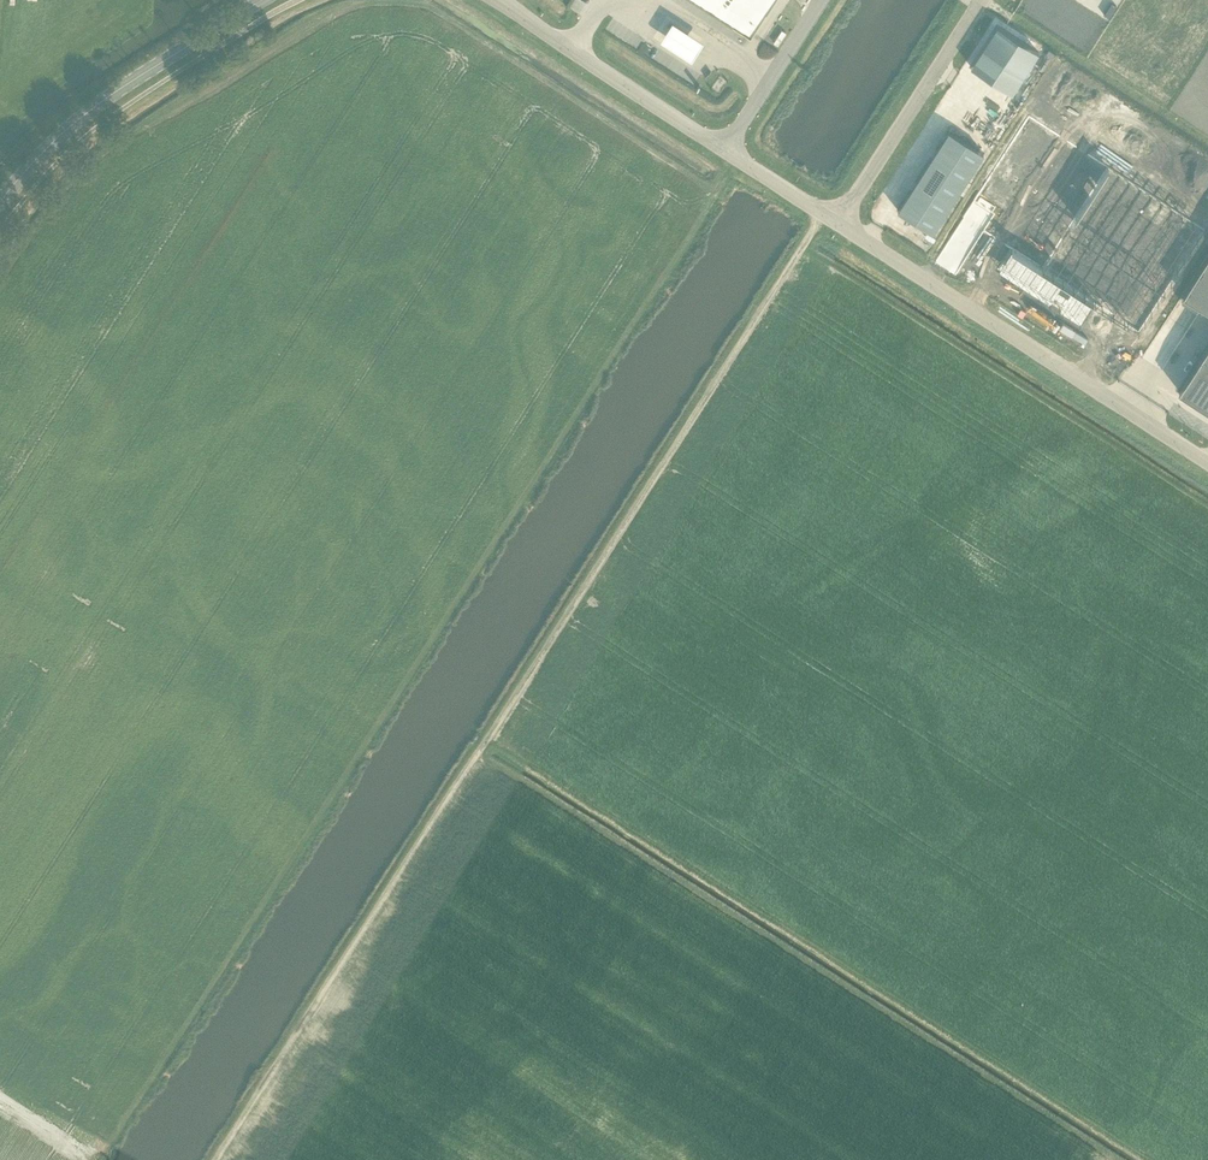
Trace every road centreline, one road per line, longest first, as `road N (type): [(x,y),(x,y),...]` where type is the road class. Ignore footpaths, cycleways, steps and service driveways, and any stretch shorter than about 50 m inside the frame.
road 1 (unclassified): [(838,225),(1207,463)]
road 2 (unclassified): [(500,0),(838,225)]
road 3 (primary): [(0,202),(54,140),(113,93),(261,0)]
road 4 (unclassified): [(980,0),(838,225)]

